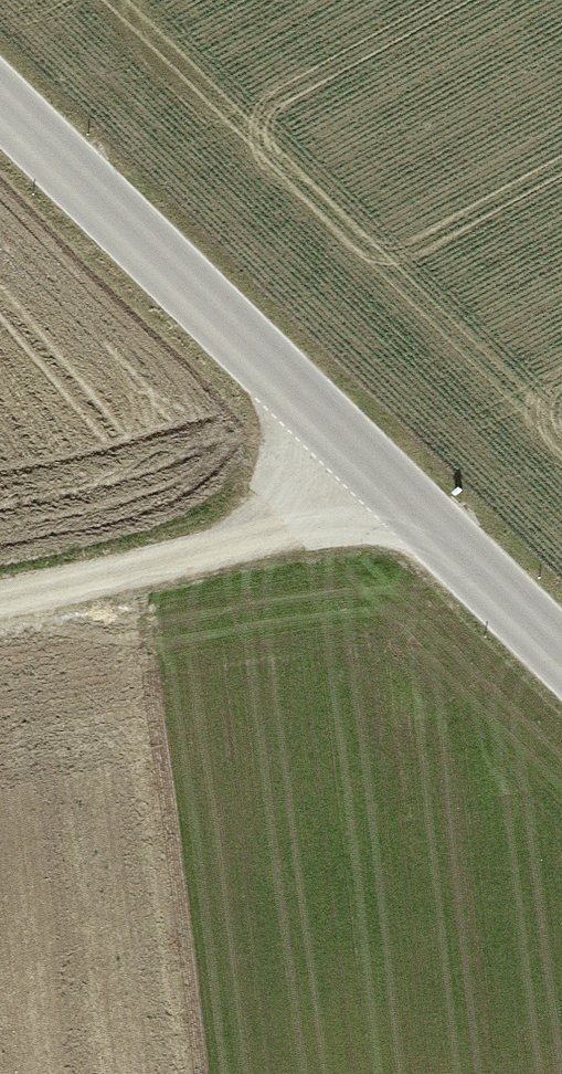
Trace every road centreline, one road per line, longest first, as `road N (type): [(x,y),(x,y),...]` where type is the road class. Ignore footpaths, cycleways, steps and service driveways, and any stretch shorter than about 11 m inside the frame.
road 1 (tertiary): [(0,100),(561,659)]
road 2 (track): [(362,460),(235,551),(0,606)]

